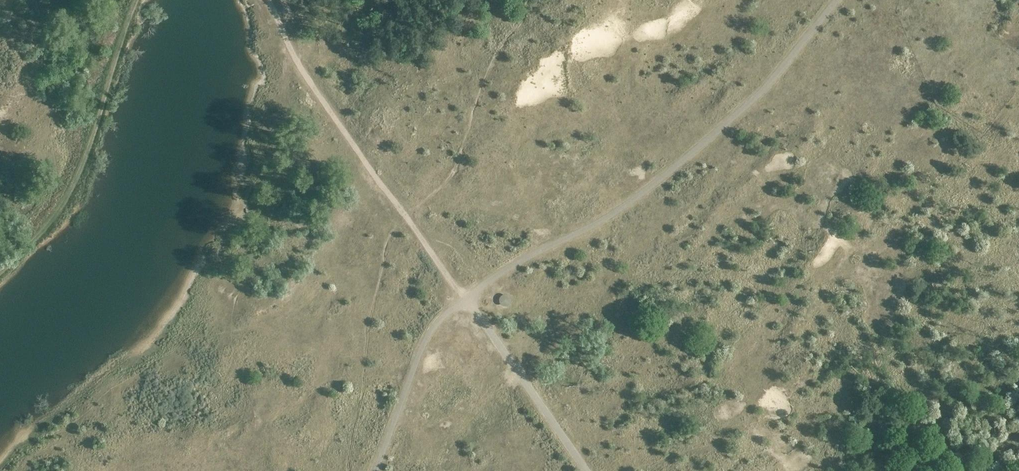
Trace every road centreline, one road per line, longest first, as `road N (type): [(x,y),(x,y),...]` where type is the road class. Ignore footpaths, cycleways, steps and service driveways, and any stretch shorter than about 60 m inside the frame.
road 1 (track): [(586,470),(466,300),(662,177),(757,96),(837,0)]
road 2 (track): [(269,0),(305,75),(466,300),(423,344),(375,470)]

